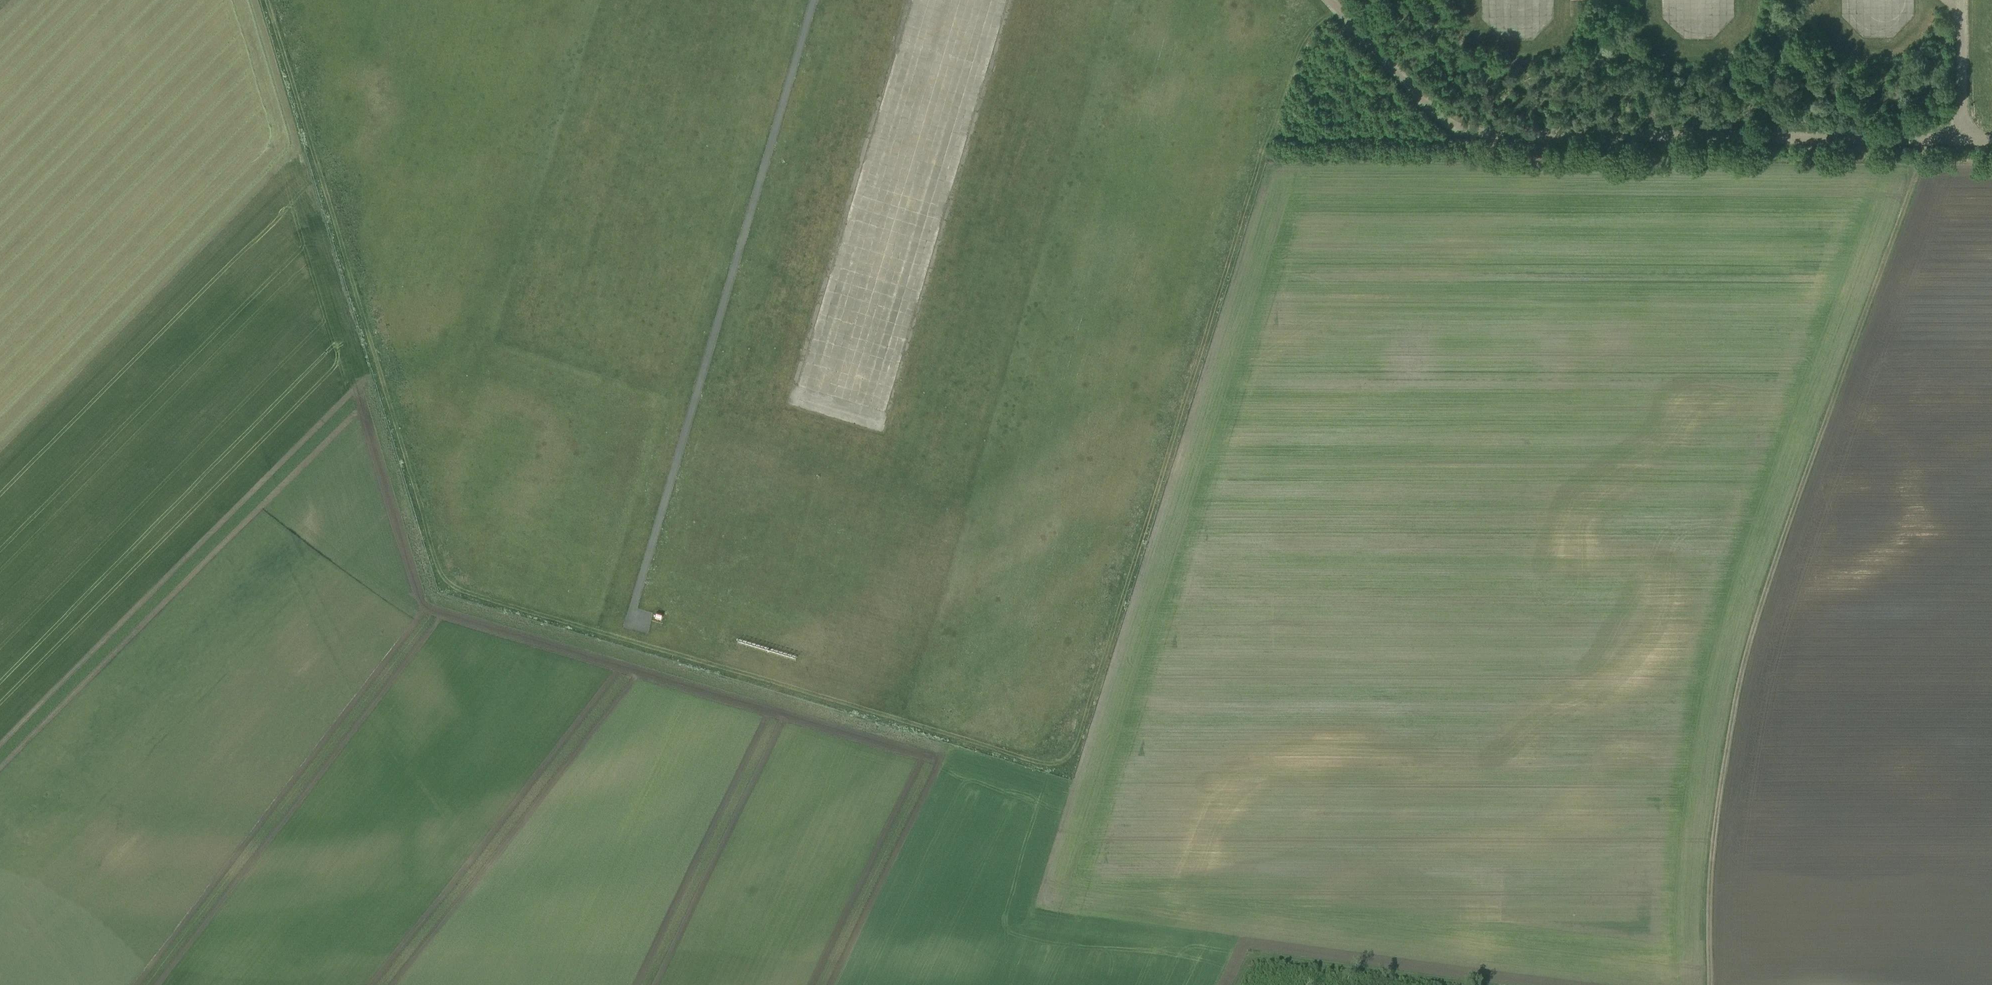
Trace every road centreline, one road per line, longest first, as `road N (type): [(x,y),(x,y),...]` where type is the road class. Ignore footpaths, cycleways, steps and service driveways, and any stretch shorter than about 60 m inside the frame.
road 1 (track): [(1710,984),(1711,853),(1750,638),(1927,139)]

